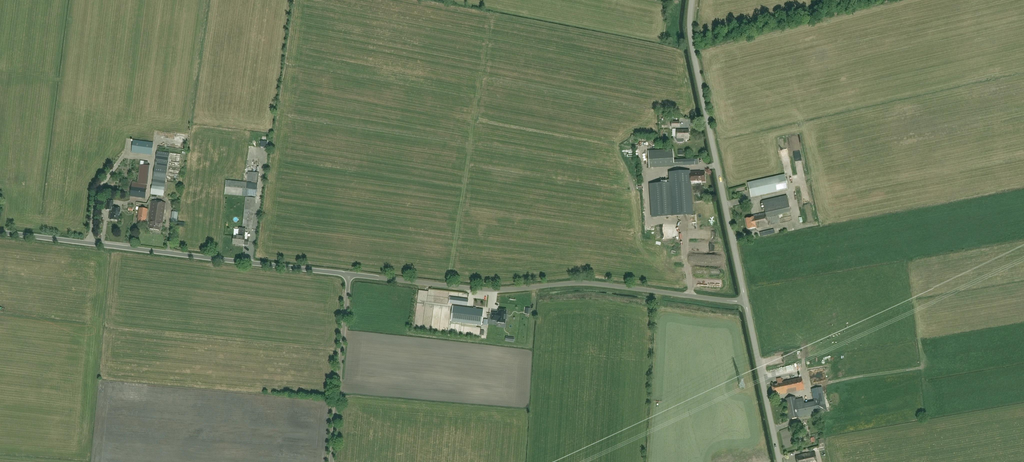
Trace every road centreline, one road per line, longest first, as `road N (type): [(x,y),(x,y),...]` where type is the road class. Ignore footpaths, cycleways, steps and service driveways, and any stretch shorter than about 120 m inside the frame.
road 1 (tertiary): [(745,300),(589,284),(484,290),(349,274)]
road 2 (tertiary): [(349,274),(0,231)]
road 3 (tertiary): [(745,300),(692,43),(692,0)]
road 4 (unclassified): [(331,461),(349,274)]
road 5 (tertiary): [(779,461),(745,300)]

